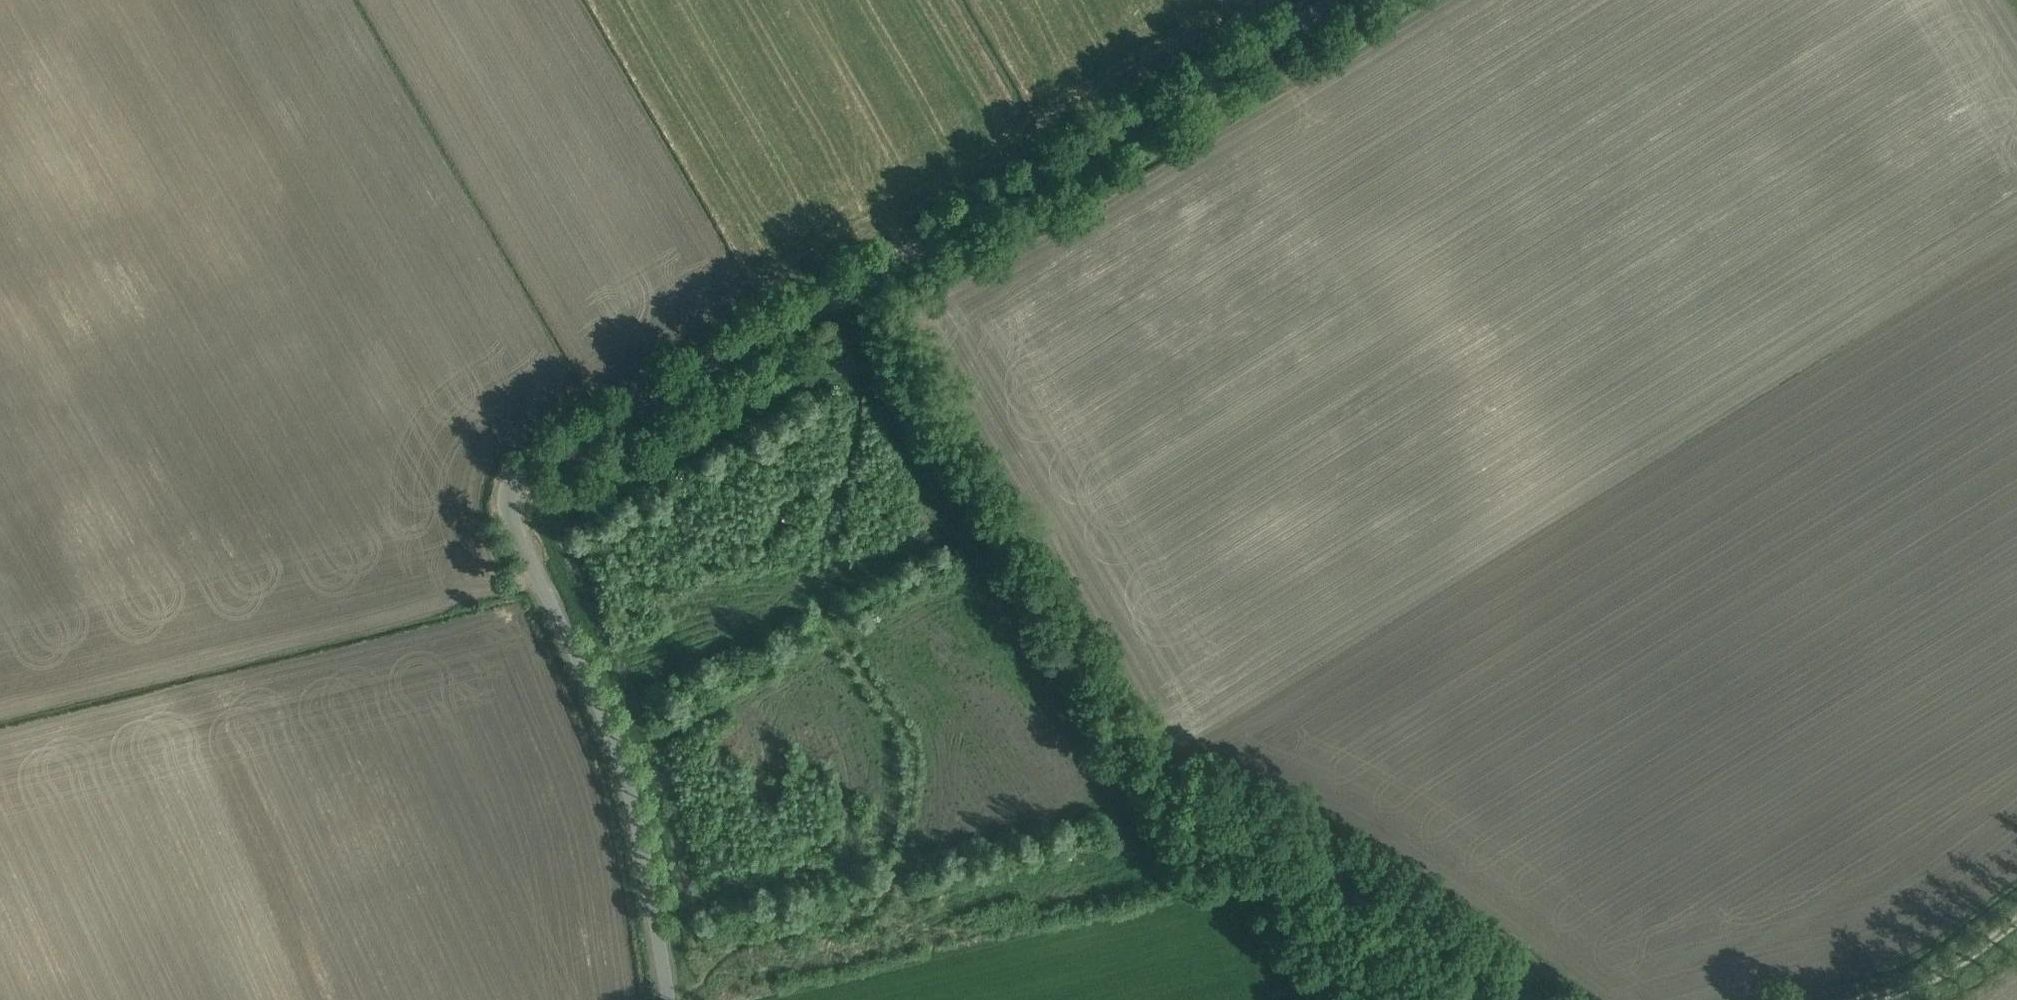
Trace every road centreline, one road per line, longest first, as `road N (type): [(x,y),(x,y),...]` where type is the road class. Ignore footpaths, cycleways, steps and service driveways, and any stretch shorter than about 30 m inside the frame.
road 1 (unclassified): [(670,999),(622,775),(511,519),(514,473),(537,452),(843,299),(1342,0)]
road 2 (track): [(1854,999),(1925,983),(2016,910)]

